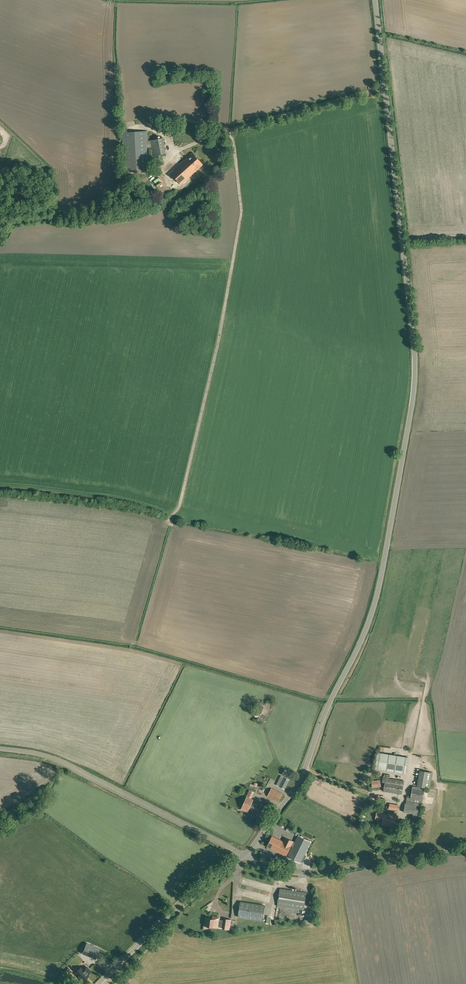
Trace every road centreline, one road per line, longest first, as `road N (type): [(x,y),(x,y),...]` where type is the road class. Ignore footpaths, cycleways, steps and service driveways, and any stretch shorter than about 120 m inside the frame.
road 1 (unclassified): [(247,855),(302,781),(374,606),(416,397),(377,0)]
road 2 (unclassified): [(247,855),(60,761),(0,749)]
road 3 (track): [(0,218),(99,210),(229,130)]
road 4 (unclassified): [(465,850),(312,872),(247,855)]
road 5 (unclassified): [(98,983),(189,898),(247,855)]

